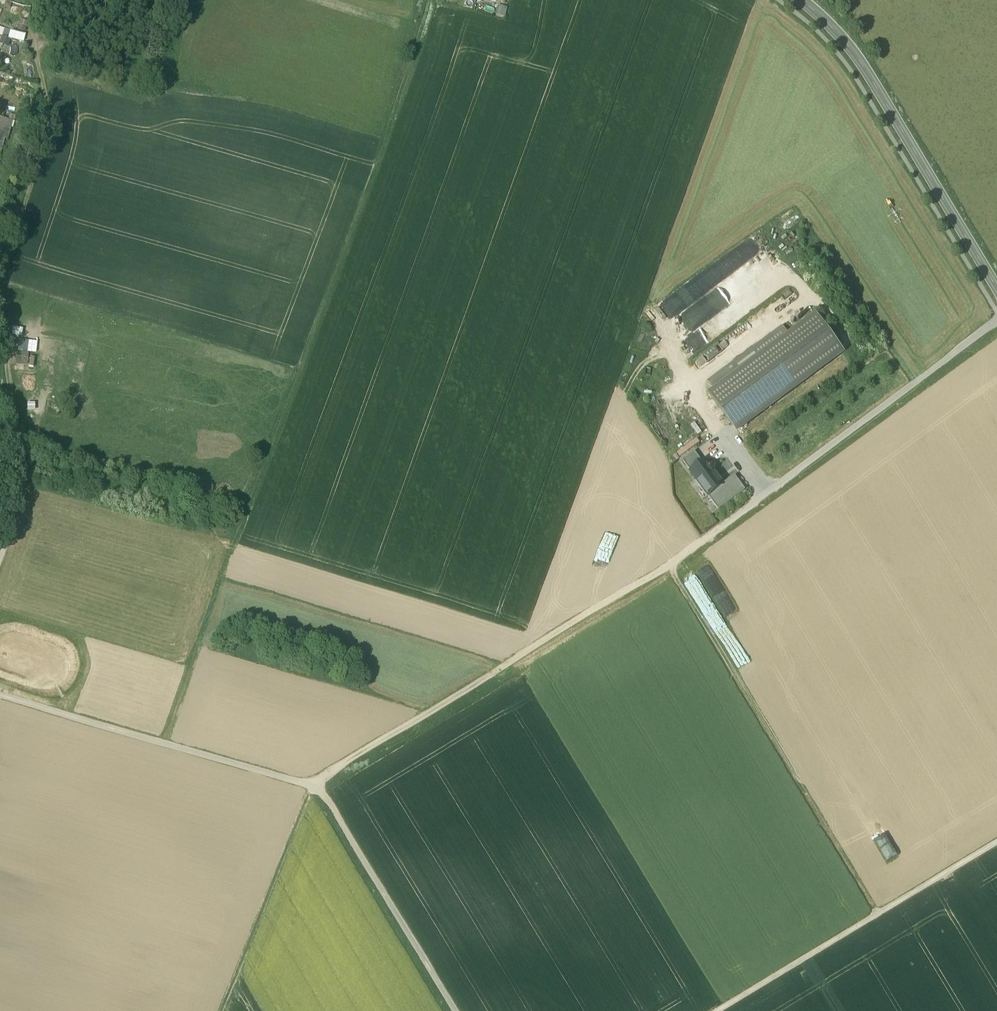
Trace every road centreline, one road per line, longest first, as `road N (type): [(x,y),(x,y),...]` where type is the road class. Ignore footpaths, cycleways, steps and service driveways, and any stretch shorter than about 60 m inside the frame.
road 1 (track): [(315,783),(668,566),(996,323)]
road 2 (track): [(430,0),(164,742)]
road 3 (track): [(668,566),(878,914)]
road 4 (secondary): [(996,289),(862,63),(800,0)]
road 5 (track): [(0,694),(315,783)]
road 6 (track): [(717,1010),(996,842)]
road 7 (track): [(0,278),(49,125),(32,30),(38,0)]
road 8 (track): [(455,1010),(315,783)]
road 9 (track): [(315,783),(220,1010)]
road 10 (track): [(0,547),(18,459),(0,333)]

